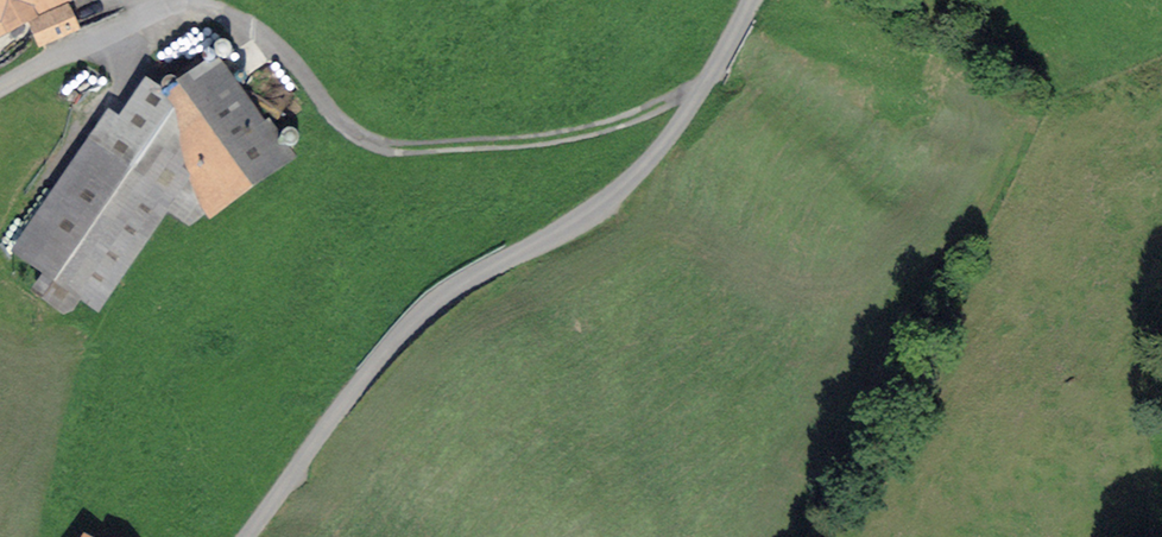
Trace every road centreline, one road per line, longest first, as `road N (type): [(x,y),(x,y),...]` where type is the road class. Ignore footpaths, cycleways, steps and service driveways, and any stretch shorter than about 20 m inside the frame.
road 1 (track): [(0,88),(145,16),(181,7),(251,25),(286,51),(347,127),(381,144),(566,135),(701,90)]
road 2 (unclassified): [(249,536),(406,330),(459,286),(585,216),(661,148),(701,90),(745,0)]

